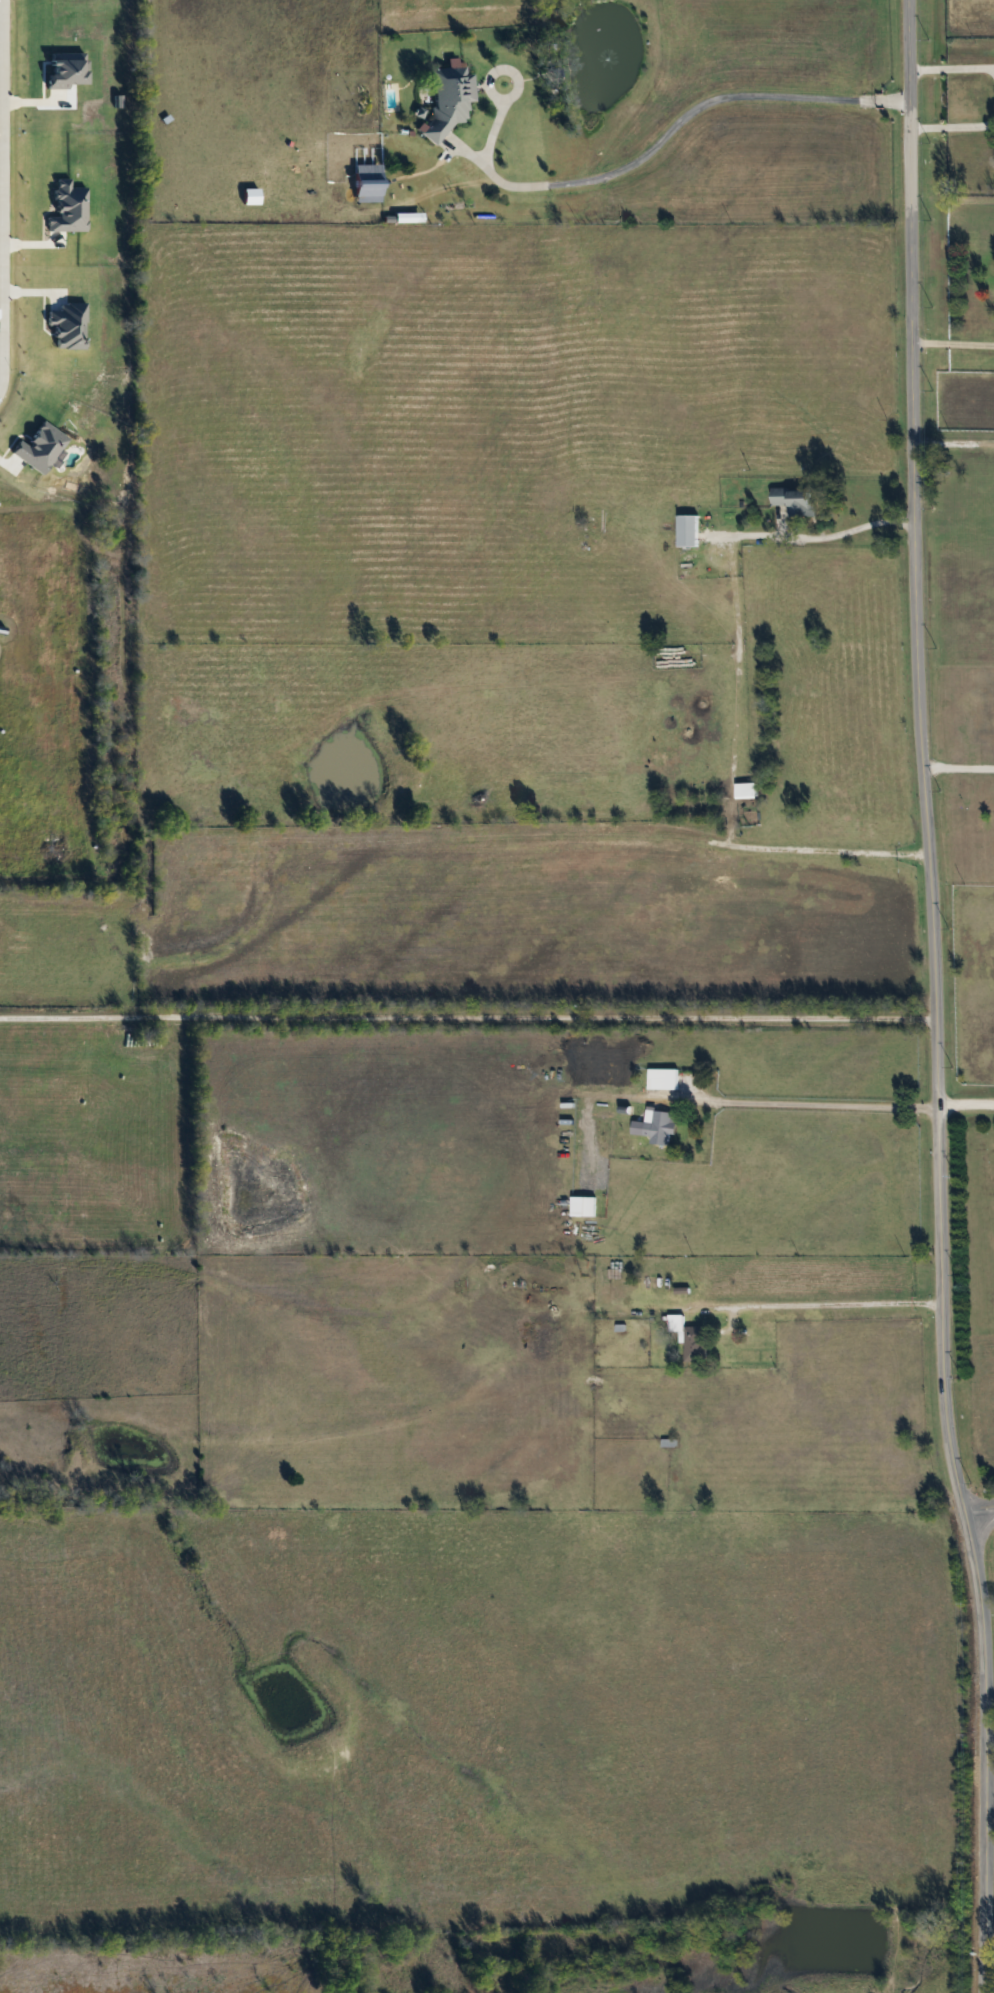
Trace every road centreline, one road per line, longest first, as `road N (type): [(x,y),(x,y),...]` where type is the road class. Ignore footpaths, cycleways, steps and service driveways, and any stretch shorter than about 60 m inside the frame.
road 1 (residential): [(988,1992),(988,1594),(953,1477),(923,770),(911,0)]

